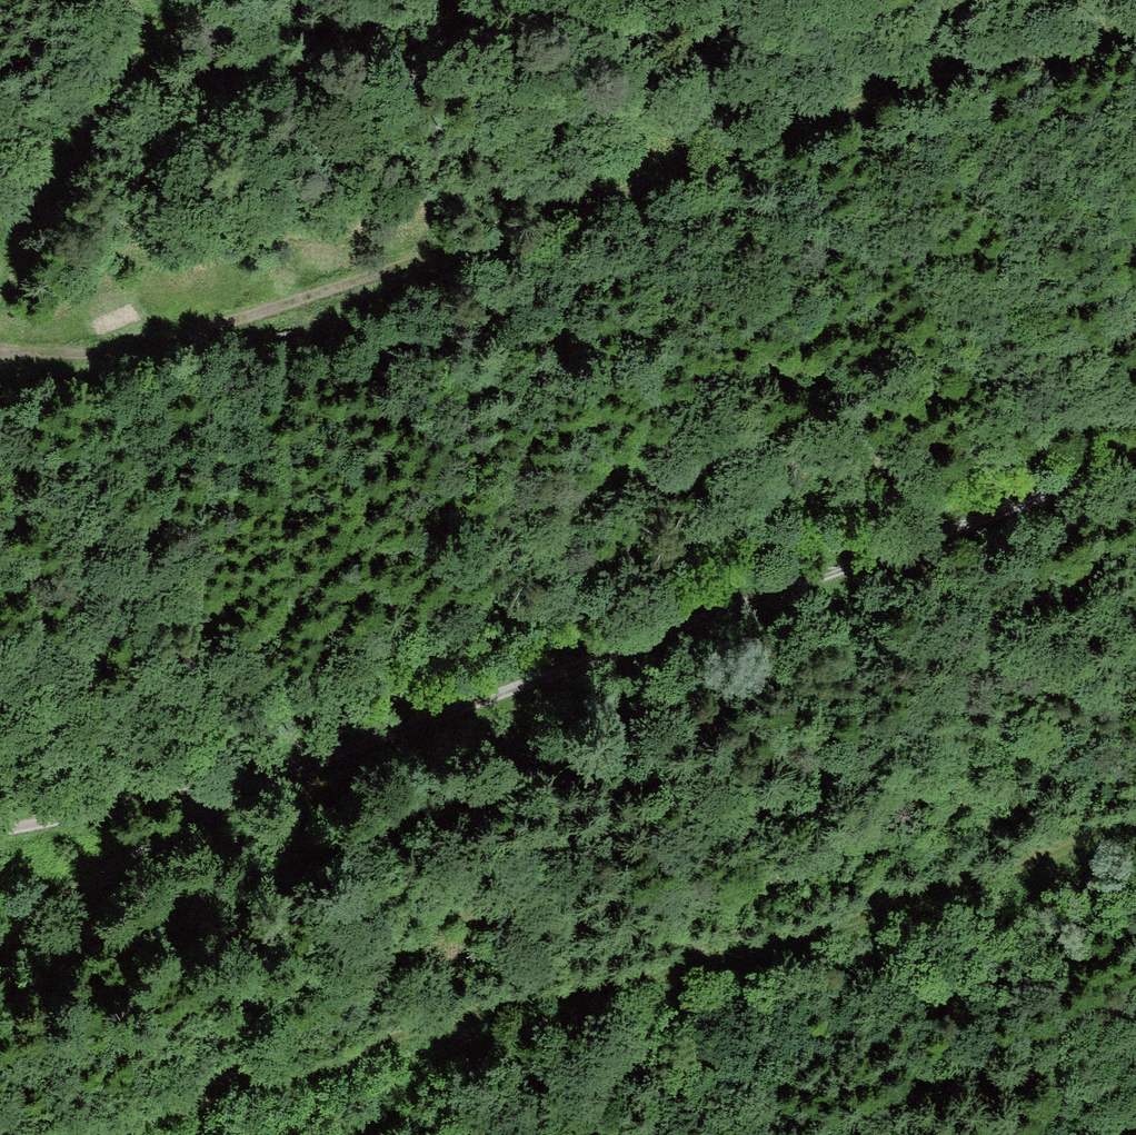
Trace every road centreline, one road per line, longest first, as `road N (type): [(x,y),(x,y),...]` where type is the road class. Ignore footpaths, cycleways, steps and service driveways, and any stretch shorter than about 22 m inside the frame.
road 1 (track): [(1135,467),(300,769),(156,841),(0,948)]
road 2 (track): [(0,361),(131,357),(607,211),(916,85),(1072,49),(1135,23)]
road 3 (track): [(108,1134),(267,1076),(876,919),(1135,823)]
road 4 (track): [(0,291),(135,84),(143,44),(127,0)]
road 5 (track): [(0,835),(300,769)]

